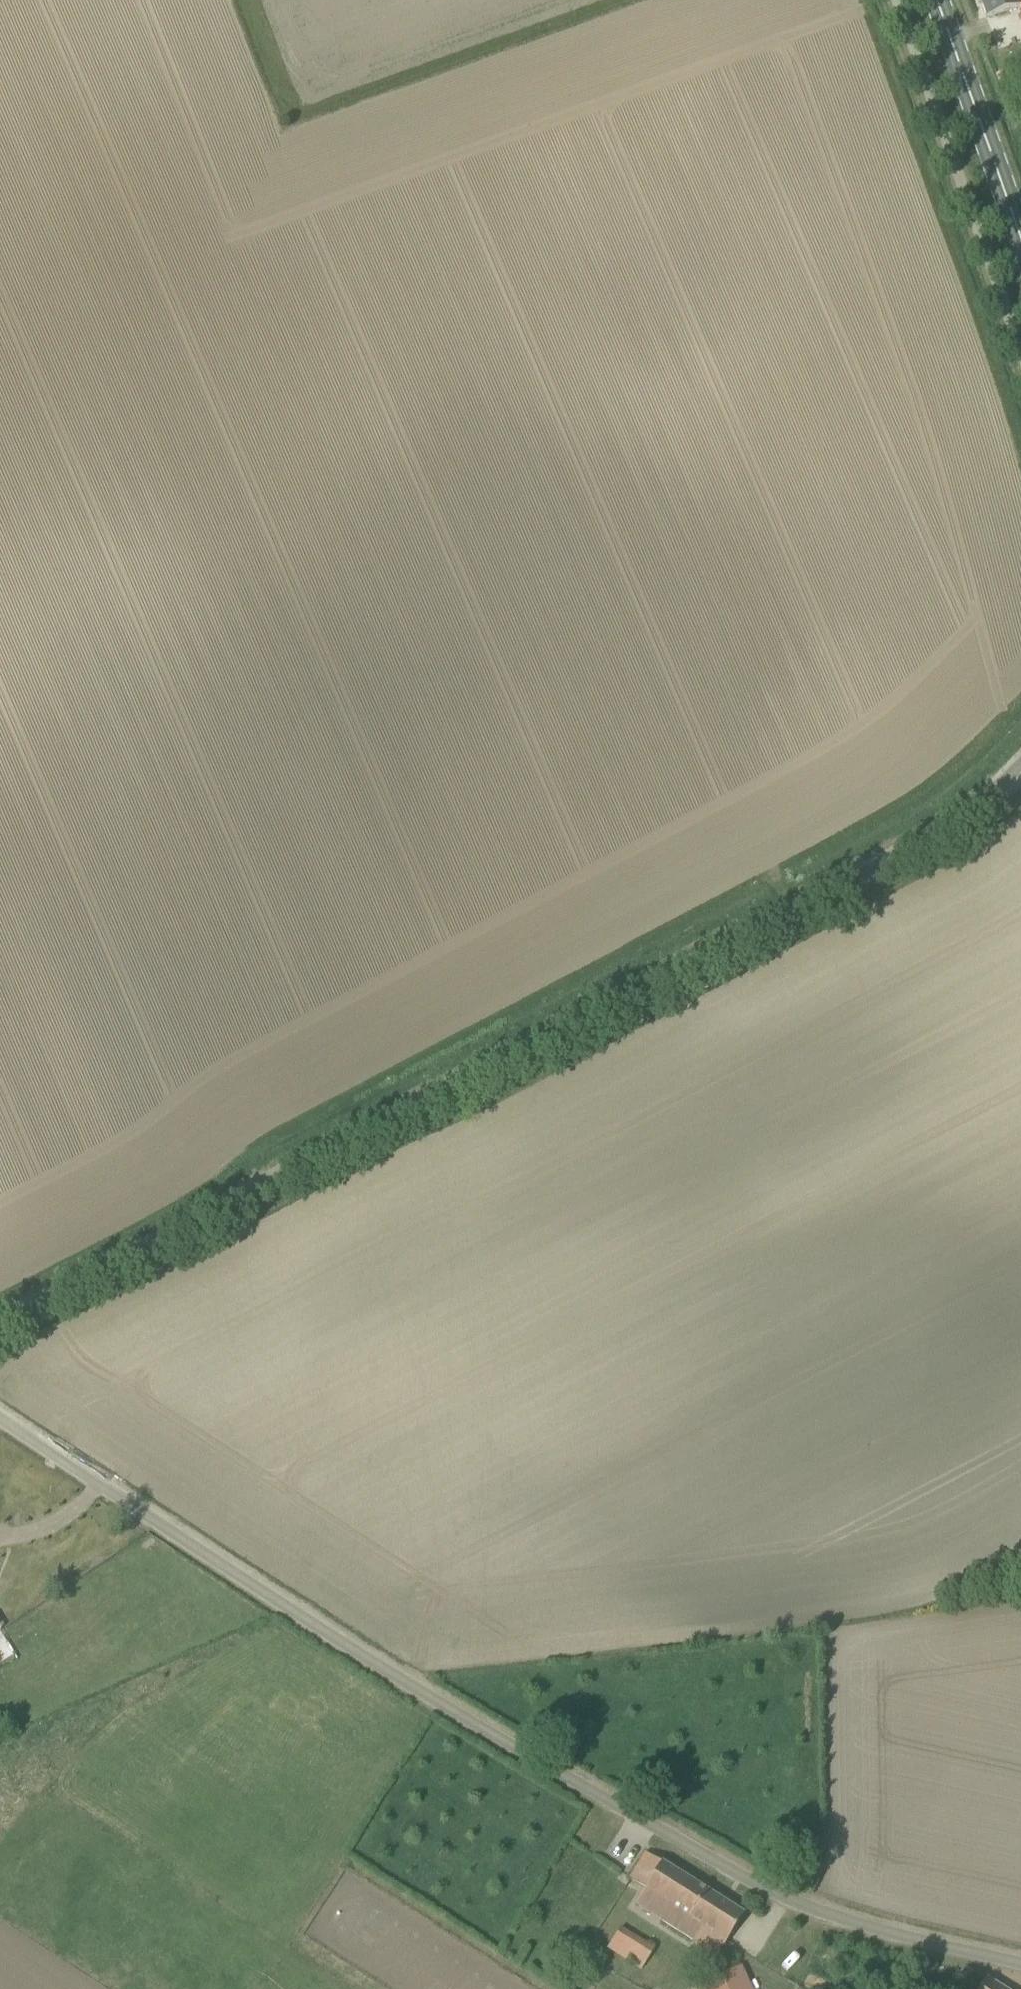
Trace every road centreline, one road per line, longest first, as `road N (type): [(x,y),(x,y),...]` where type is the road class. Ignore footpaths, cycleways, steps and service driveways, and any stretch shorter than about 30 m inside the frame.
road 1 (unclassified): [(1020,1968),(859,1931),(708,1865),(335,1645),(0,1414)]
road 2 (unclassified): [(0,1326),(937,835),(1020,767)]
road 3 (primary): [(1020,247),(933,0)]

